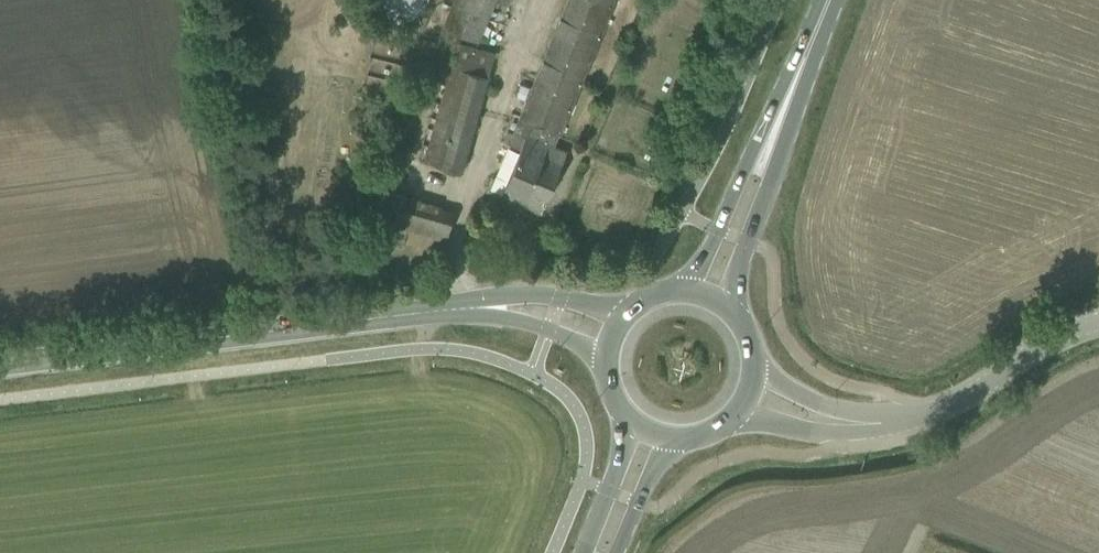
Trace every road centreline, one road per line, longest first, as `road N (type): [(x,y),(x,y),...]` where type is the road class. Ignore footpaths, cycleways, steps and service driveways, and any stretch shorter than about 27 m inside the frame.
road 1 (secondary): [(0,366),(444,313)]
road 2 (primary): [(732,318),(803,59)]
road 3 (primary): [(803,59),(679,295)]
road 4 (tertiary): [(1098,325),(1066,333),(963,398),(859,428)]
road 5 (secondary): [(629,316),(513,298),(444,313)]
road 6 (secondary): [(444,313),(548,331),(606,364)]
road 7 (primary): [(625,418),(583,552)]
road 8 (tertiary): [(733,419),(859,428)]
road 9 (tertiary): [(859,428),(753,368)]
road 10 (primary): [(618,552),(666,441)]

